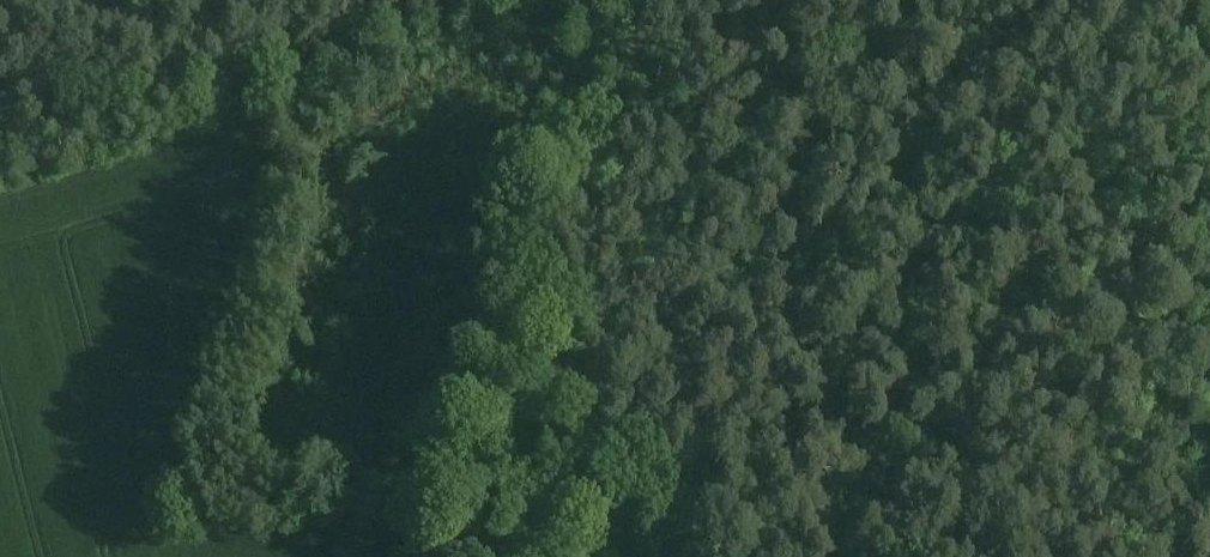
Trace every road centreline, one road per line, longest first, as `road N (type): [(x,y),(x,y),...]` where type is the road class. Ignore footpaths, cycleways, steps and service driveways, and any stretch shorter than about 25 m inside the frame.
road 1 (track): [(782,0),(790,124),(786,556)]

